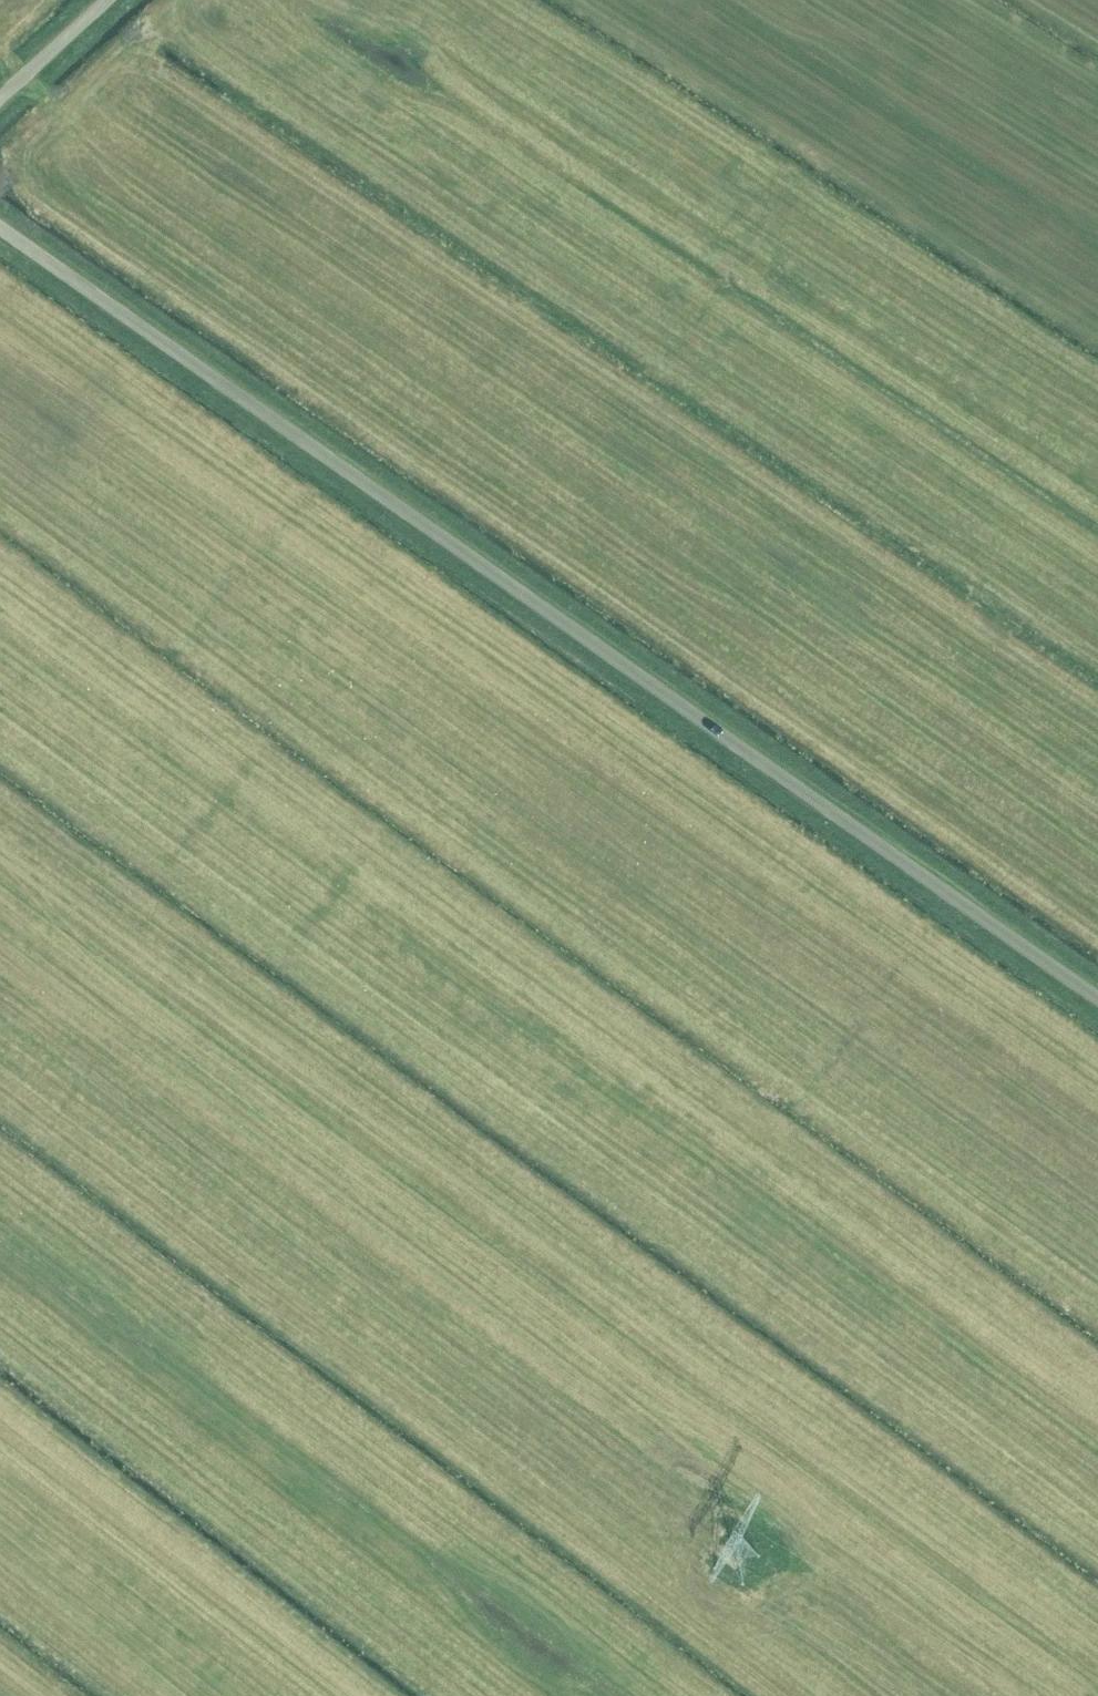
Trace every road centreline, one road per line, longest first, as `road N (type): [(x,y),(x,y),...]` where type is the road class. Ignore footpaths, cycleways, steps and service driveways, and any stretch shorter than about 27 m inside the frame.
road 1 (unclassified): [(1097,1000),(0,229)]
road 2 (unclassified): [(0,99),(108,0)]

